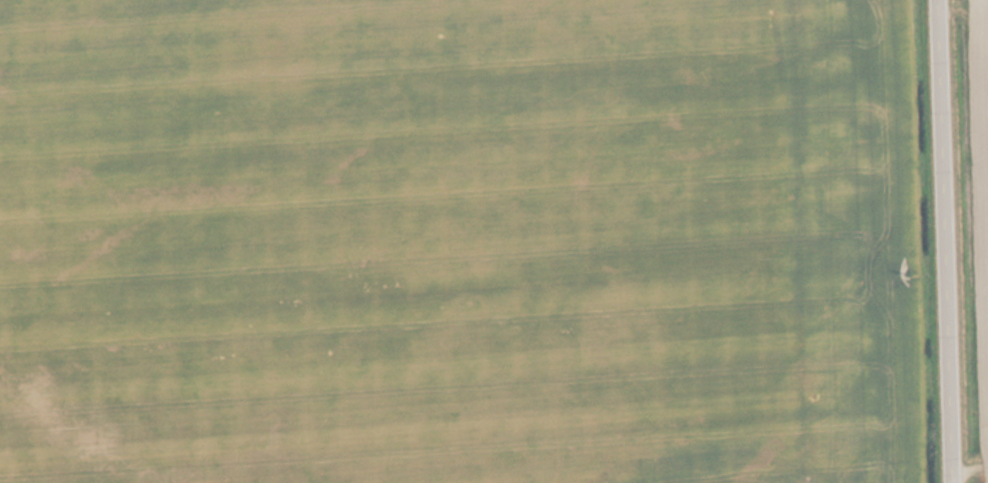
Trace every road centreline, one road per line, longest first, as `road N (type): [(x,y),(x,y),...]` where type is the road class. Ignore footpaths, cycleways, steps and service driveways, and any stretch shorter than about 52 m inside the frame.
road 1 (secondary): [(944,0),(959,482)]

